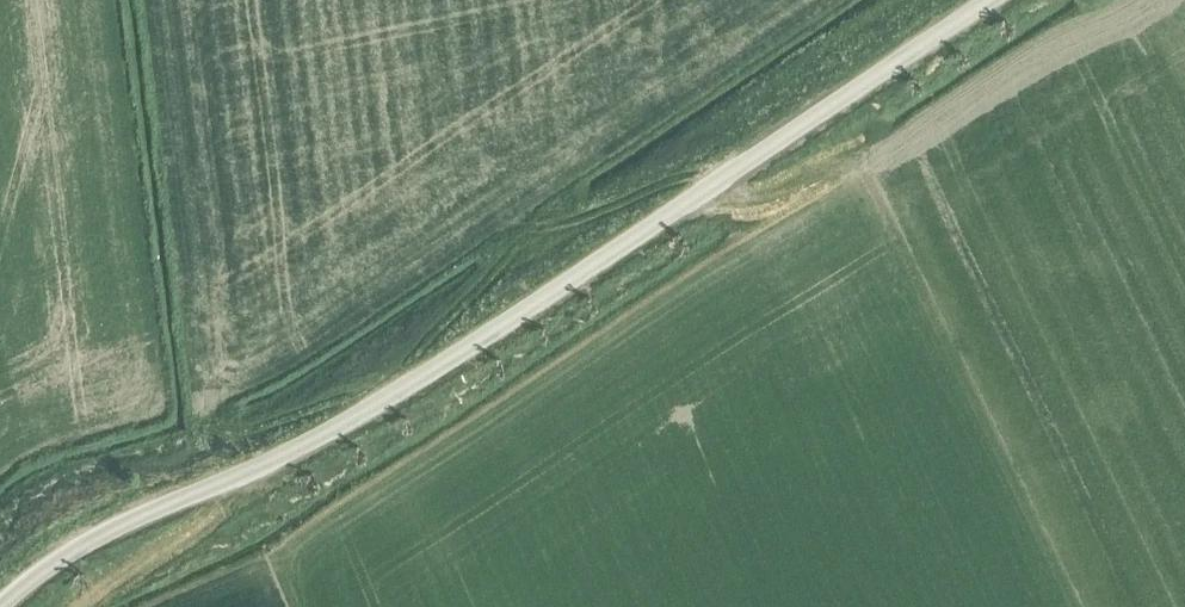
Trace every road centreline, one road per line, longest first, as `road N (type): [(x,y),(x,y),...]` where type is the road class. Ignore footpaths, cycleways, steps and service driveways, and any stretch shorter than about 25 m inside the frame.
road 1 (unclassified): [(0,606),(73,549),(283,458),(591,266),(986,0)]
road 2 (track): [(1139,0),(954,100),(877,153),(804,181),(758,186),(734,169),(698,167),(554,225),(530,232),(508,225)]
road 3 (track): [(415,376),(257,428),(204,424)]
road 4 (track): [(530,232),(438,336),(427,368)]

